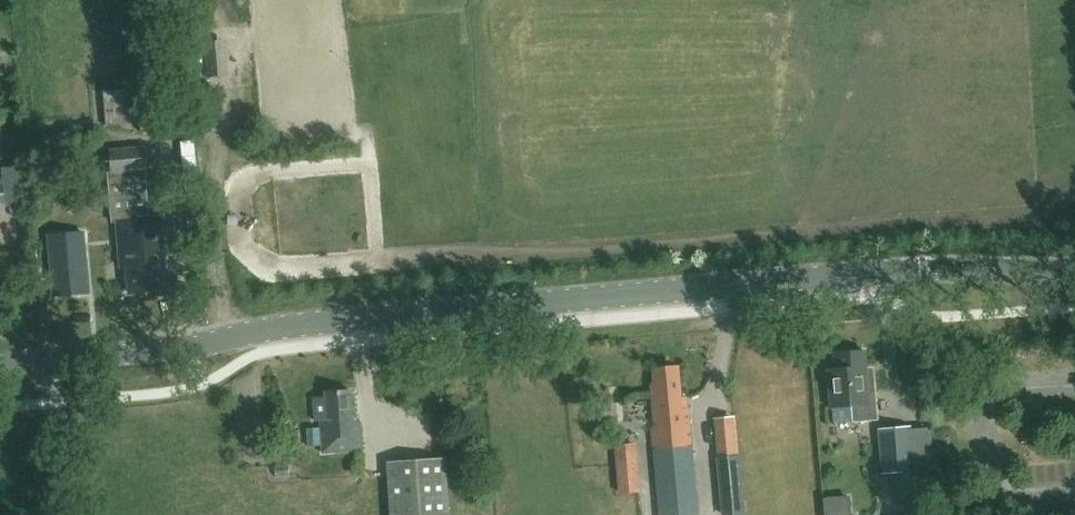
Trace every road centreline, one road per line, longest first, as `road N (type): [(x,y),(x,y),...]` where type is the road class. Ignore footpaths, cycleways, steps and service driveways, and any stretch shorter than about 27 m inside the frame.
road 1 (secondary): [(0,365),(190,347),(296,324),(892,267),(1074,270)]

